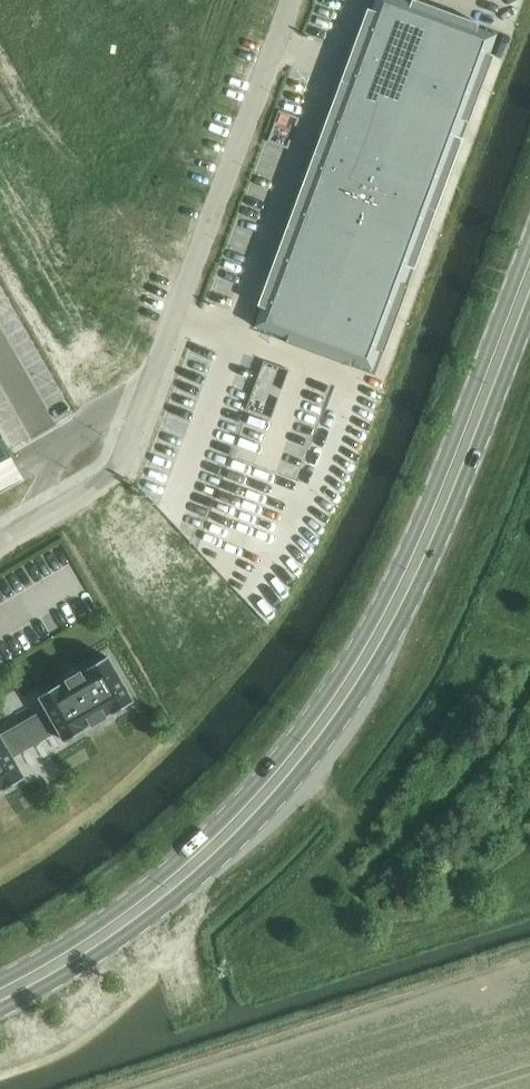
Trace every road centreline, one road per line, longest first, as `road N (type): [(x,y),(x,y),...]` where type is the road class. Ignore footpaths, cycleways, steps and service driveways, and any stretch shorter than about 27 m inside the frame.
road 1 (secondary): [(529,240),(416,530),(332,688),(199,842),(106,918),(0,981)]
road 2 (secondary): [(0,1010),(73,971),(187,889),(240,839),(347,713),(424,577),(529,311)]
road 3 (unclassified): [(0,543),(103,486),(122,463),(291,0)]

